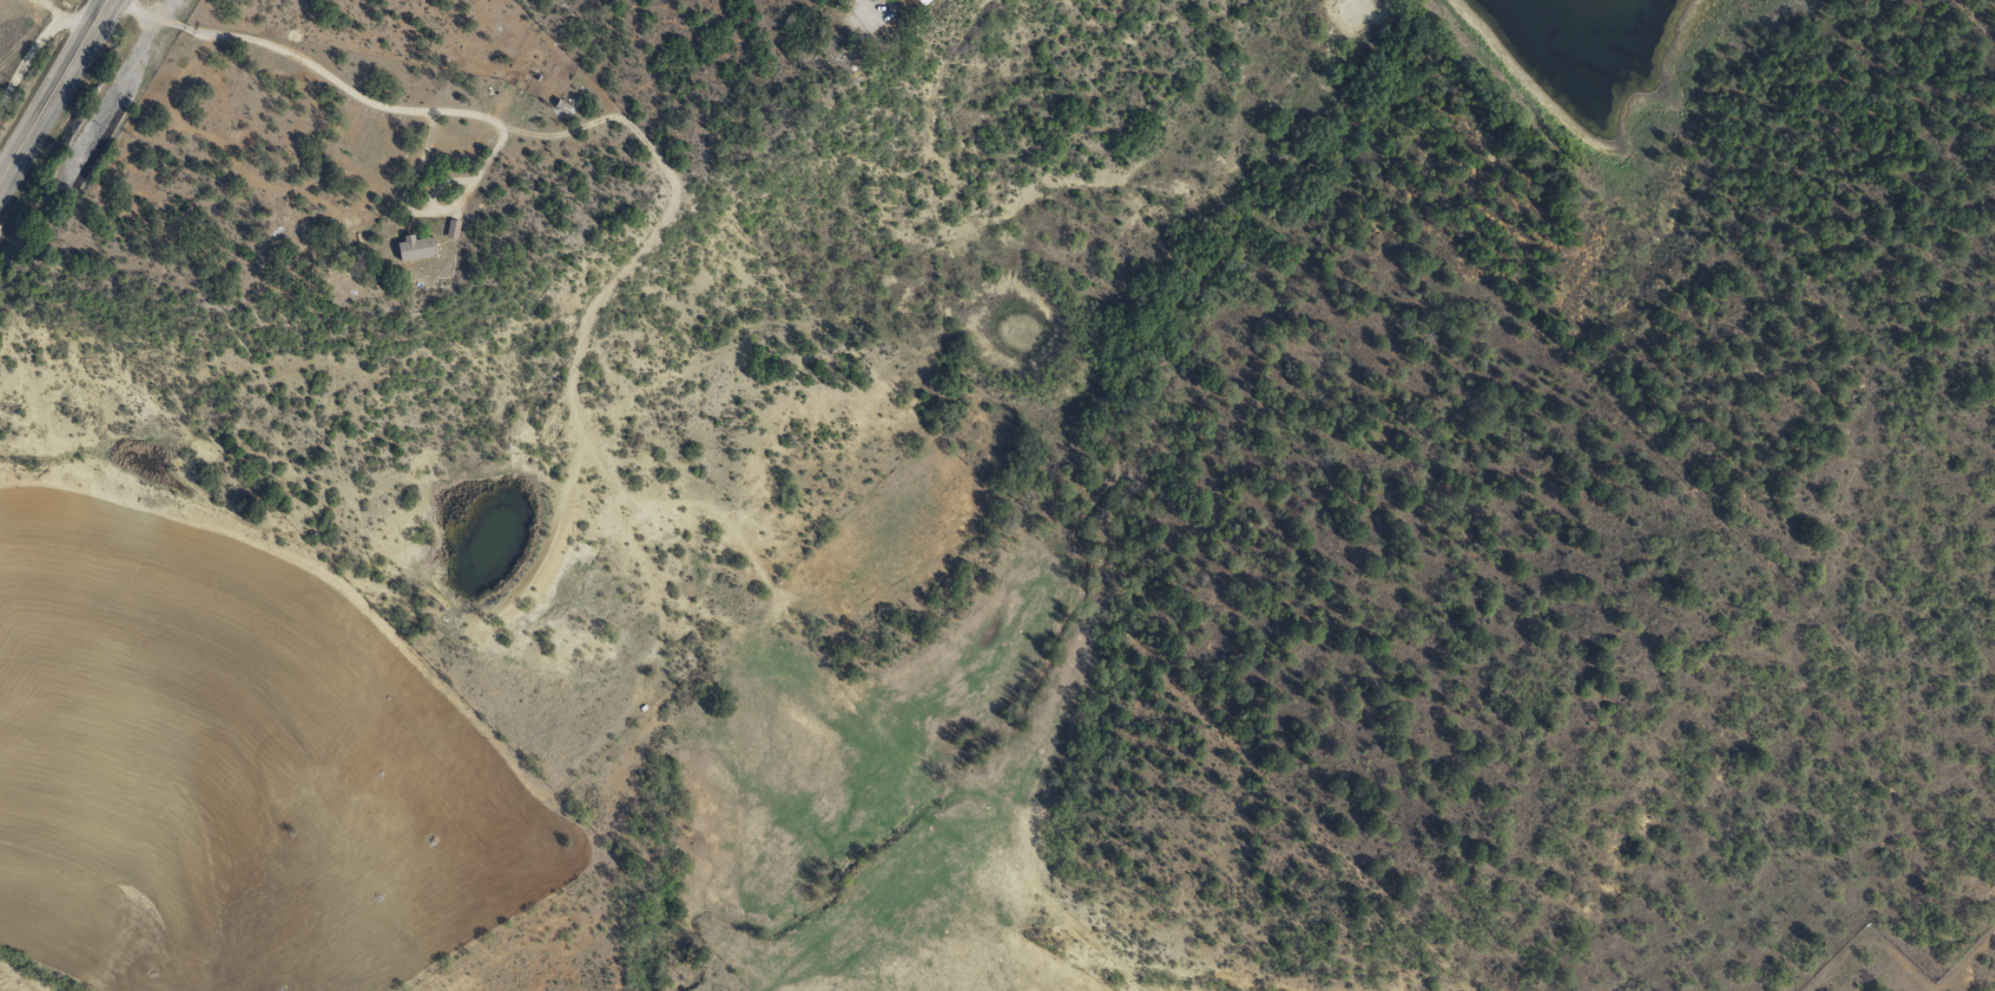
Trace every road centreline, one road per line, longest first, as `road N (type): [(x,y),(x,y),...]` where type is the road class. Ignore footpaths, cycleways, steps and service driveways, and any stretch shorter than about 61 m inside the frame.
road 1 (primary): [(0,193),(122,0)]
road 2 (residential): [(0,117),(62,12)]

